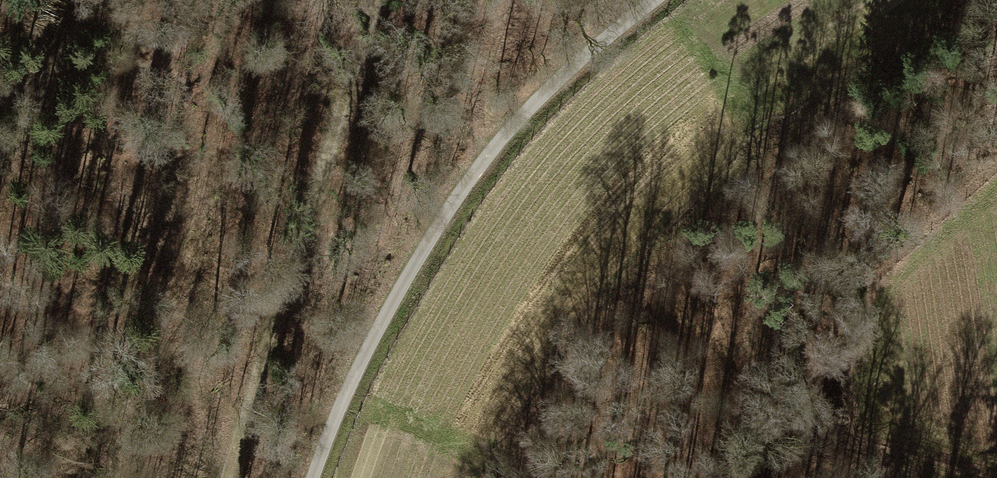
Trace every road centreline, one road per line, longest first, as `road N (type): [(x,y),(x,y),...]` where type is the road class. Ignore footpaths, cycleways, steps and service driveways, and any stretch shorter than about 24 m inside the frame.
road 1 (track): [(511,477),(531,428),(604,311),(725,185),(977,0)]
road 2 (unclassified): [(655,0),(500,143),(419,255),(346,398),(318,477)]
road 3 (track): [(225,477),(345,75),(375,0)]
road 4 (track): [(0,166),(95,0)]

